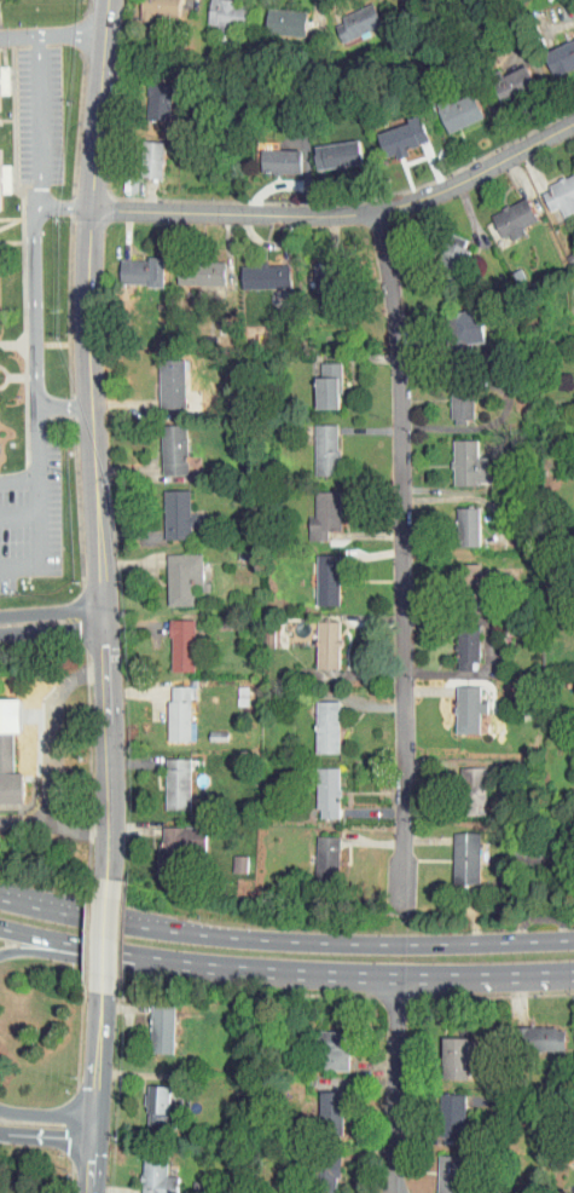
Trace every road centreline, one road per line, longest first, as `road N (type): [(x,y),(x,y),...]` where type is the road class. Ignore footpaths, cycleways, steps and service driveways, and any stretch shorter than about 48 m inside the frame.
road 1 (residential): [(375,208),(399,367),(401,910)]
road 2 (primary): [(573,939),(373,944),(211,935),(0,898)]
road 3 (residential): [(573,122),(439,191),(375,208),(326,214),(88,208)]
road 4 (tertiary): [(103,615),(85,310),(88,208)]
road 5 (primary): [(181,961),(394,974),(573,970)]
road 6 (tertiary): [(106,877),(103,615)]
road 7 (residential): [(394,974),(394,1192)]
road 8 (primary): [(0,928),(181,961)]
road 9 (primary): [(0,953),(141,969),(181,961)]
road 10 (tertiary): [(88,208),(104,33)]
road 11 (tertiary): [(89,1126),(100,992)]

